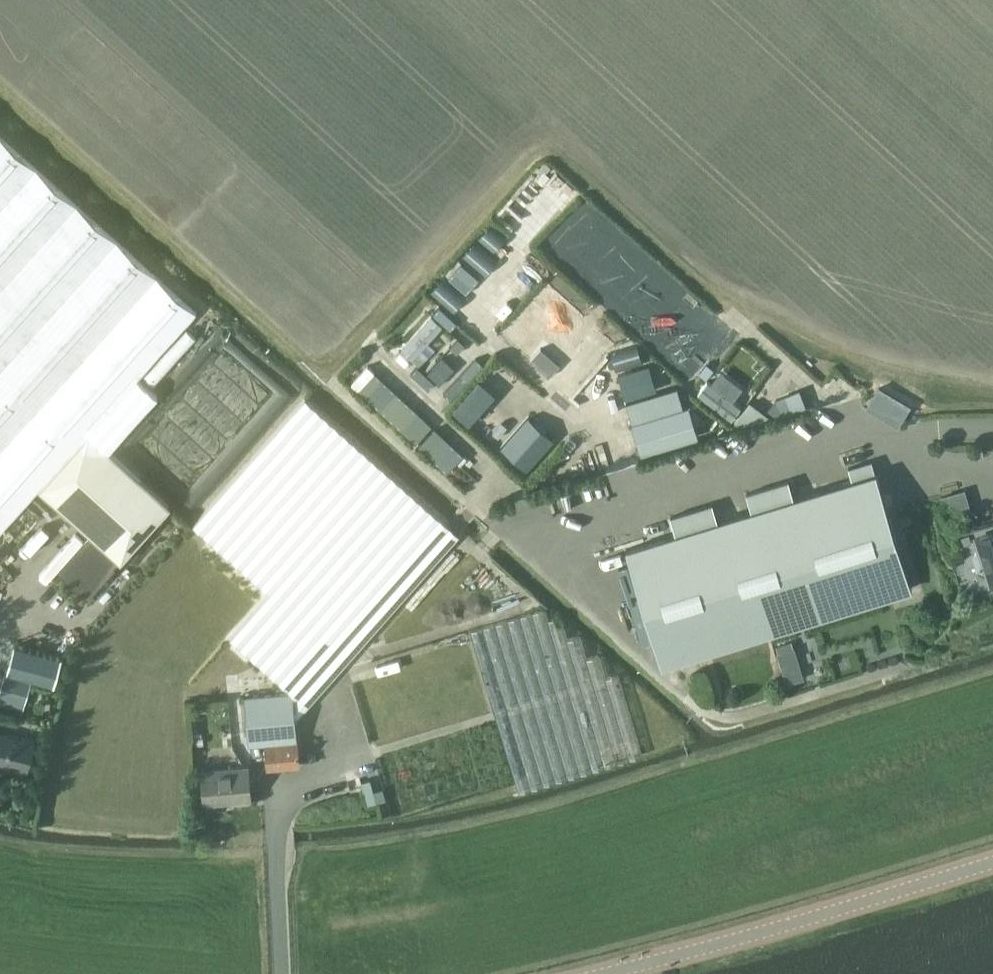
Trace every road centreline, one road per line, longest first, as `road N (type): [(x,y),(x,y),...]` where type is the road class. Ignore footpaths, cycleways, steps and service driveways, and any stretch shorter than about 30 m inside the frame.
road 1 (track): [(992,434),(866,433),(574,527),(614,636),(709,714),(740,717),(904,665)]
road 2 (tertiary): [(992,862),(602,973)]
road 3 (track): [(0,121),(222,321)]
road 4 (track): [(725,311),(861,435)]

